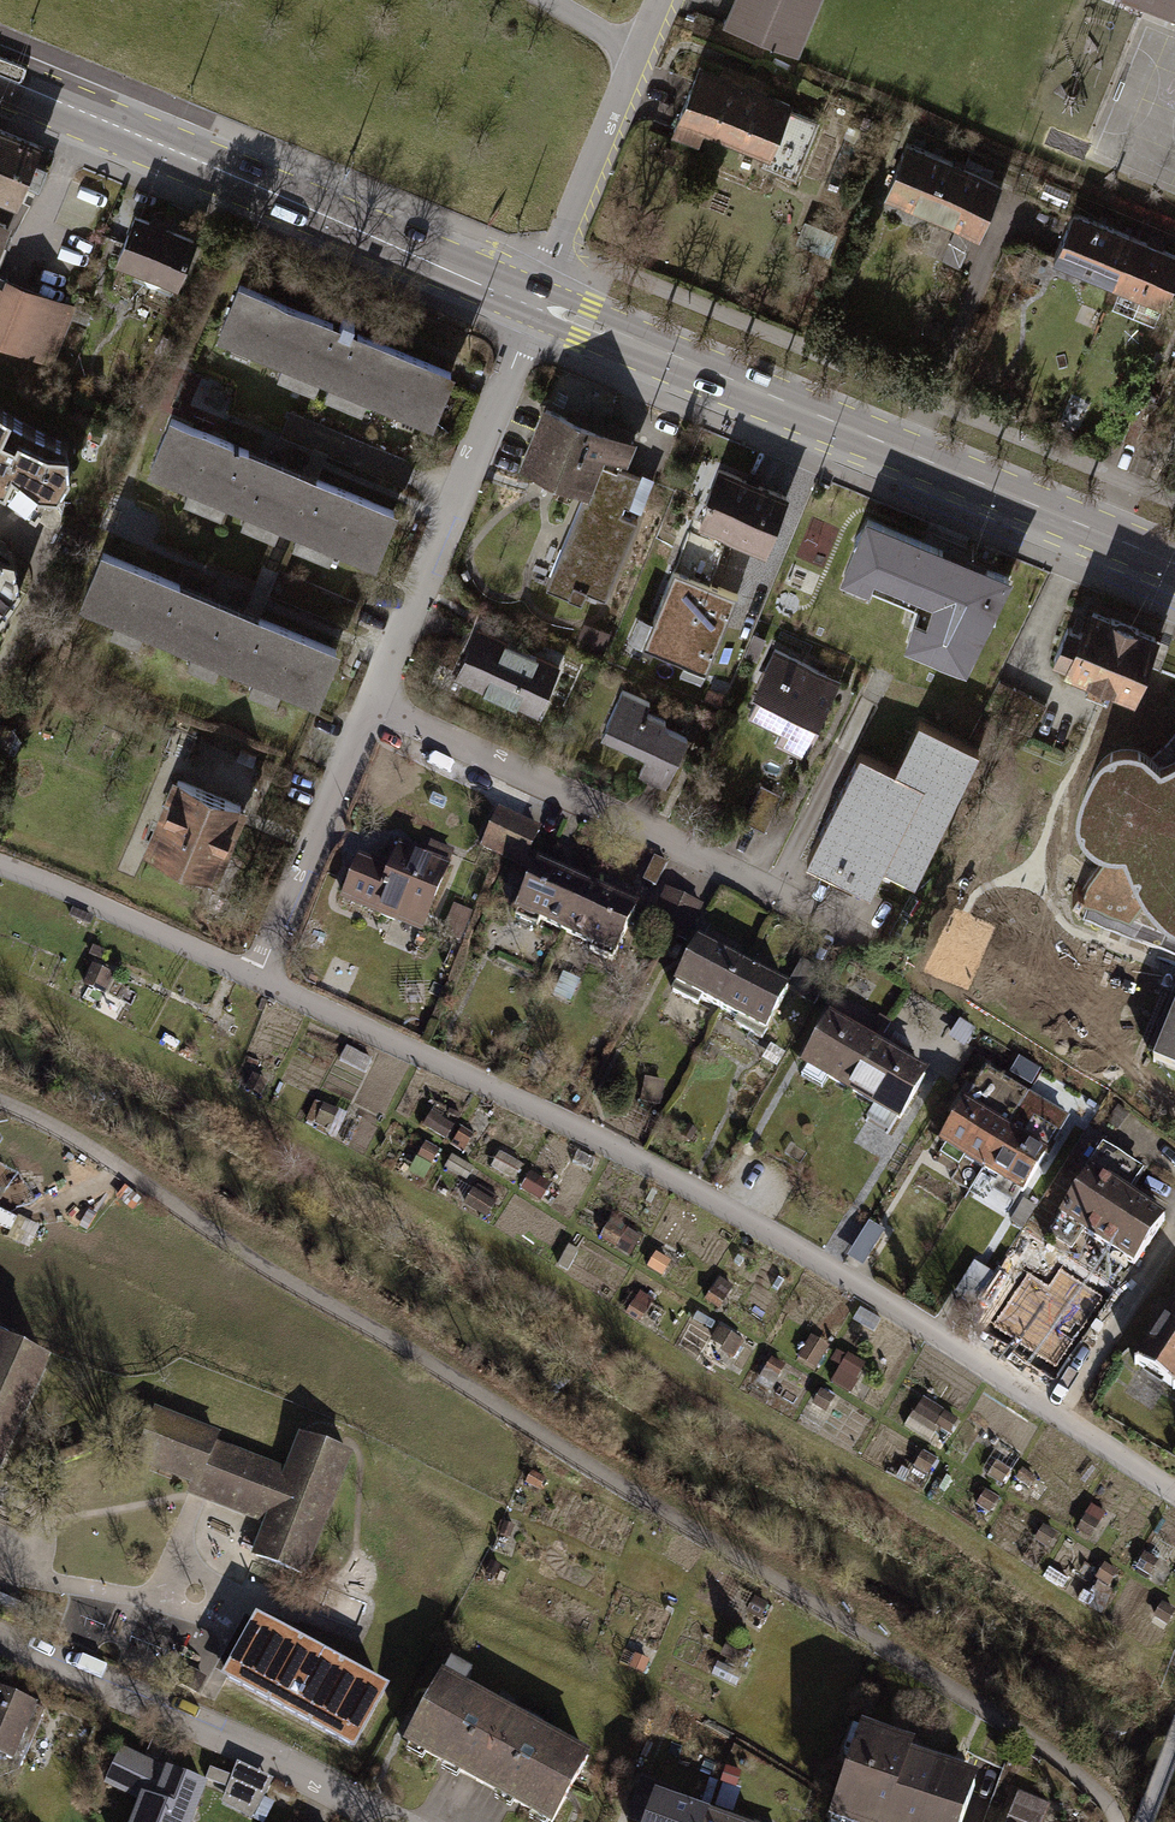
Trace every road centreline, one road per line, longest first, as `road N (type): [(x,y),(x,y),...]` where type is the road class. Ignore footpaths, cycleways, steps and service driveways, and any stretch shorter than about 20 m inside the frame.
road 1 (residential): [(261,980),(724,1202),(1174,1494)]
road 2 (primary): [(540,303),(1174,565)]
road 3 (primary): [(0,81),(540,303)]
road 4 (residential): [(376,707),(865,943)]
road 5 (residential): [(376,707),(540,303)]
road 6 (residential): [(0,1642),(272,1759),(391,1821)]
road 7 (residential): [(540,303),(661,0)]
road 8 (residential): [(261,980),(376,707)]
road 9 (residential): [(0,865),(261,980)]

